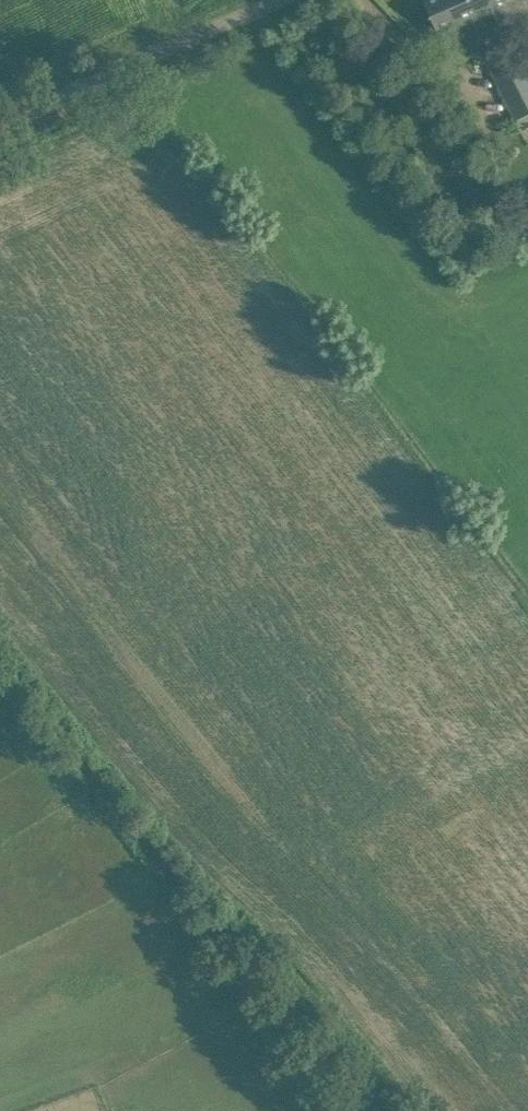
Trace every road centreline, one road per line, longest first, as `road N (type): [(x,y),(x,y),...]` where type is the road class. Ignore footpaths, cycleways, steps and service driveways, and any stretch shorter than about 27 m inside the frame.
road 1 (unclassified): [(0,129),(297,0)]

